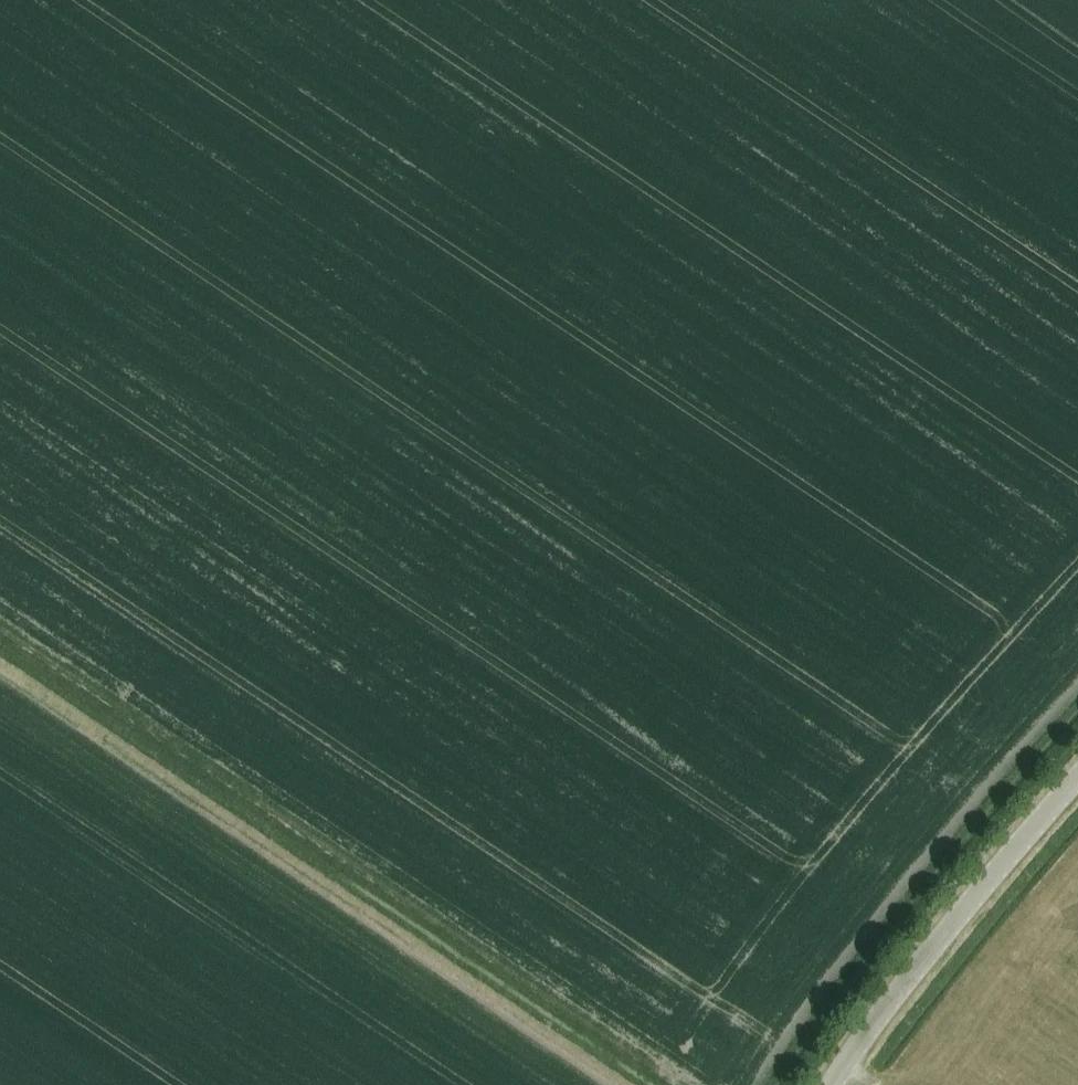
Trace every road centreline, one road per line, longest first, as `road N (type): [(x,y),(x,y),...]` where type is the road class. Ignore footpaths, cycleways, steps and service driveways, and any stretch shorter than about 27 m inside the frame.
road 1 (tertiary): [(832,1084),(895,993),(1077,783)]

